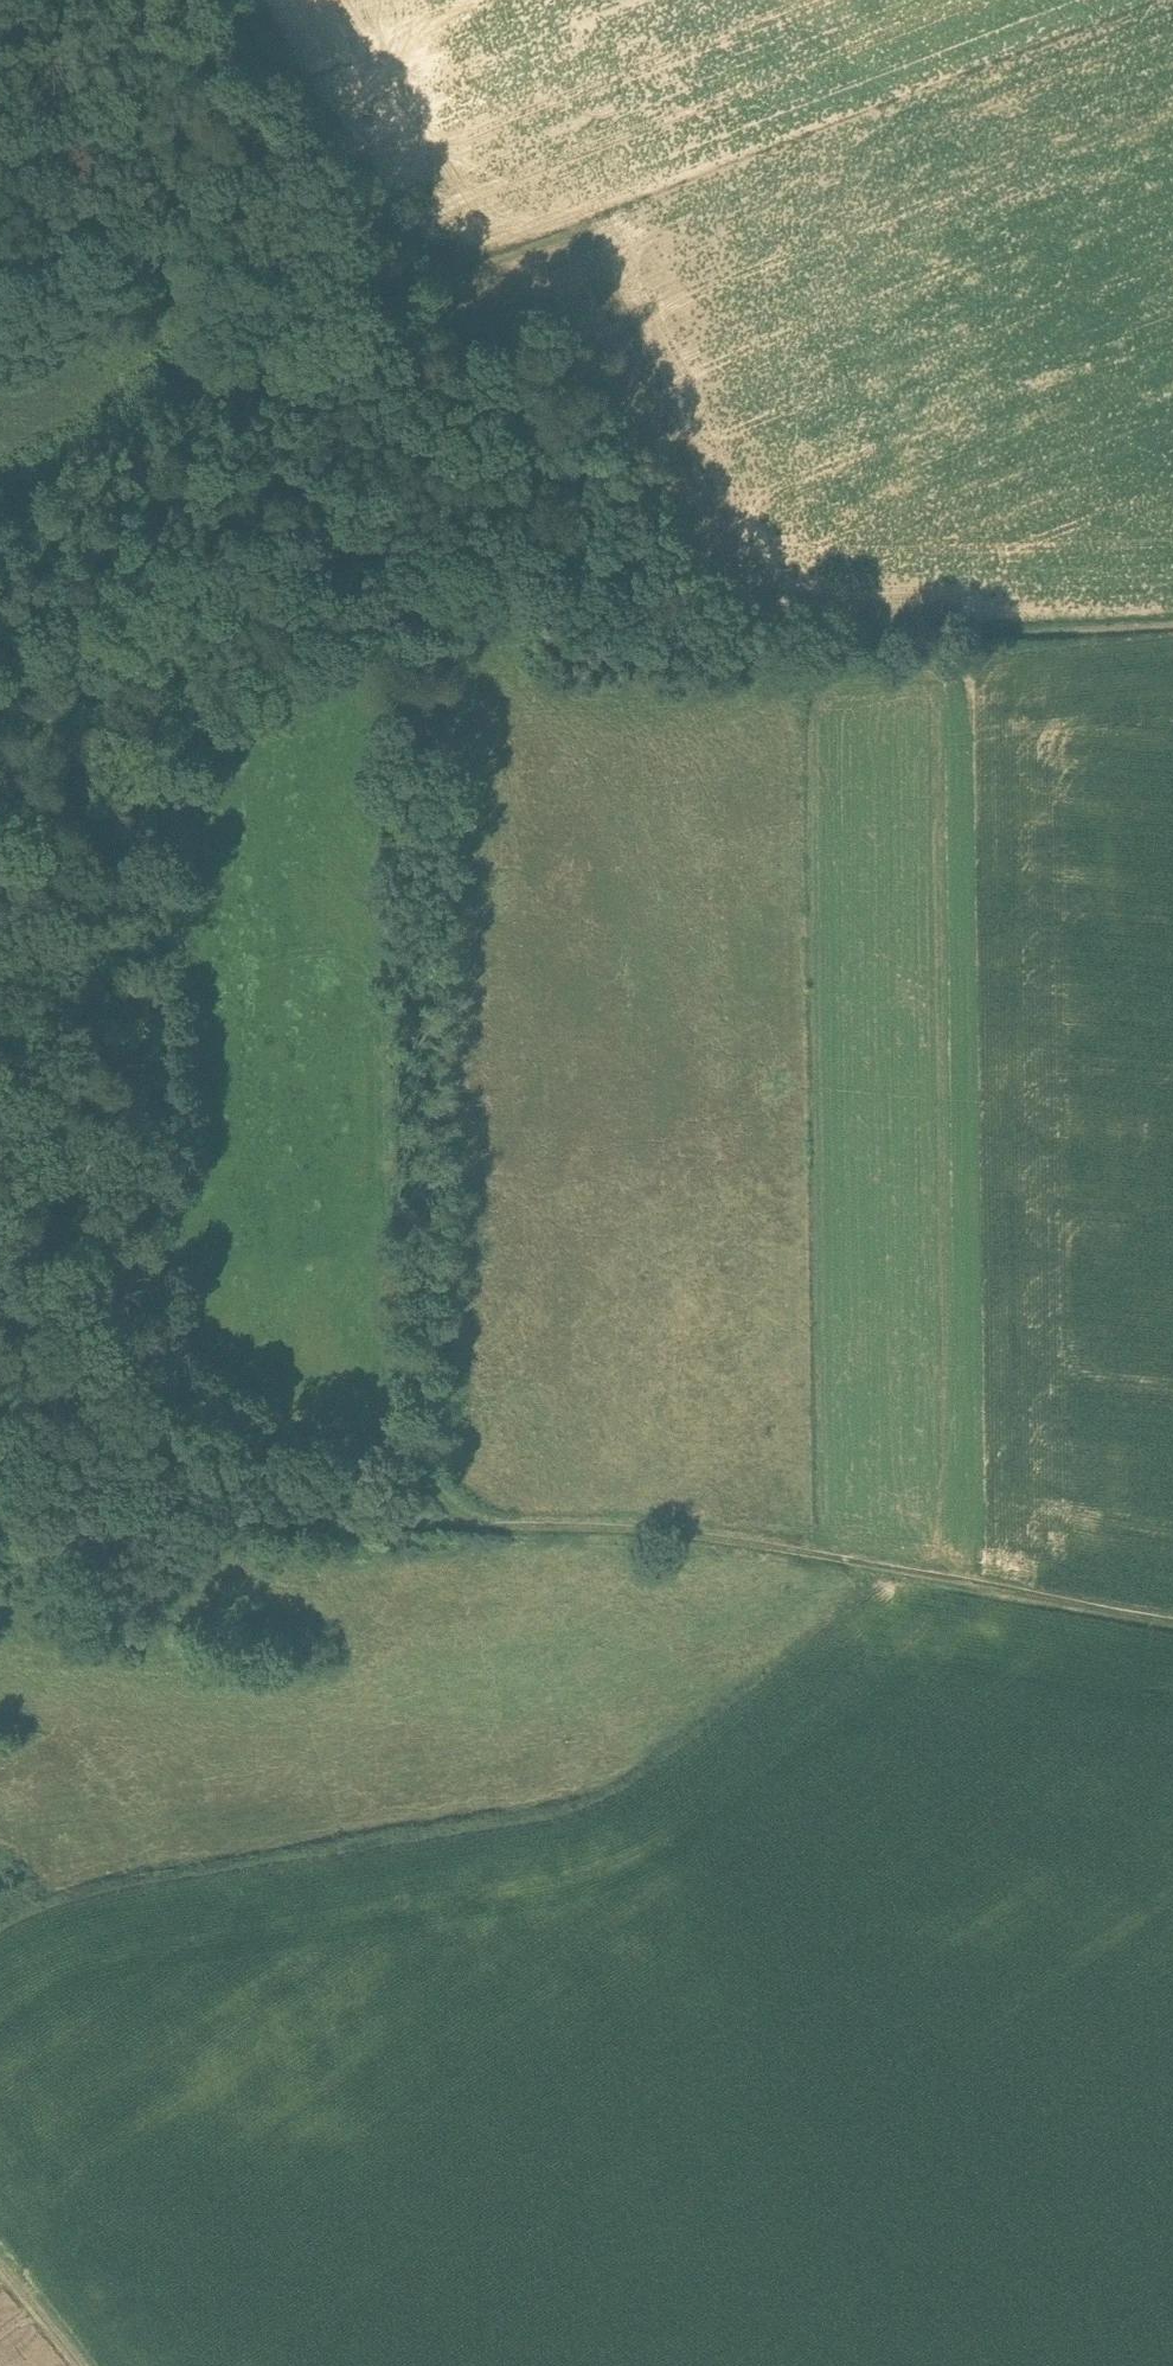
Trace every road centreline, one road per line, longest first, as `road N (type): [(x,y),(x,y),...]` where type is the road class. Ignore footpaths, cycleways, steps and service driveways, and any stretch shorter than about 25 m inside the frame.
road 1 (track): [(0,1400),(184,1483),(266,1504),(397,1523),(649,1530),(1172,1620)]
road 2 (track): [(79,2365),(0,2268)]
road 3 (track): [(475,1527),(391,1437)]

